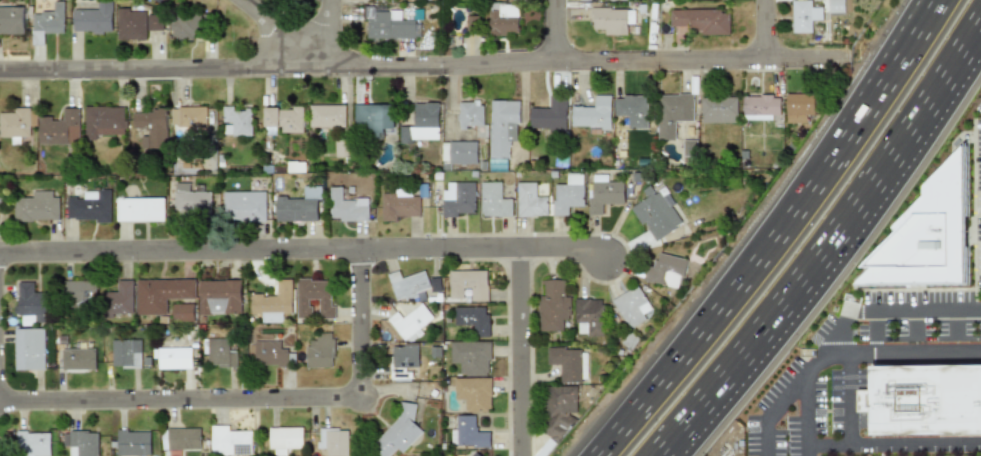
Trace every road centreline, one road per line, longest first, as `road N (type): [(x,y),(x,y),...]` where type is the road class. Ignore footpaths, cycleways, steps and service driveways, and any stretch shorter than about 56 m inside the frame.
road 1 (residential): [(0,71),(822,56)]
road 2 (residential): [(0,253),(581,247),(603,258)]
road 3 (residential): [(0,402),(358,401),(358,249)]
road 4 (motorway): [(662,455),(788,299),(929,99)]
road 5 (motorway): [(948,0),(861,131),(741,286)]
road 6 (motorway): [(918,0),(741,286)]
road 7 (motorway): [(741,286),(597,455)]
road 8 (residential): [(517,247),(519,455)]
road 9 (residential): [(223,0),(329,65)]

